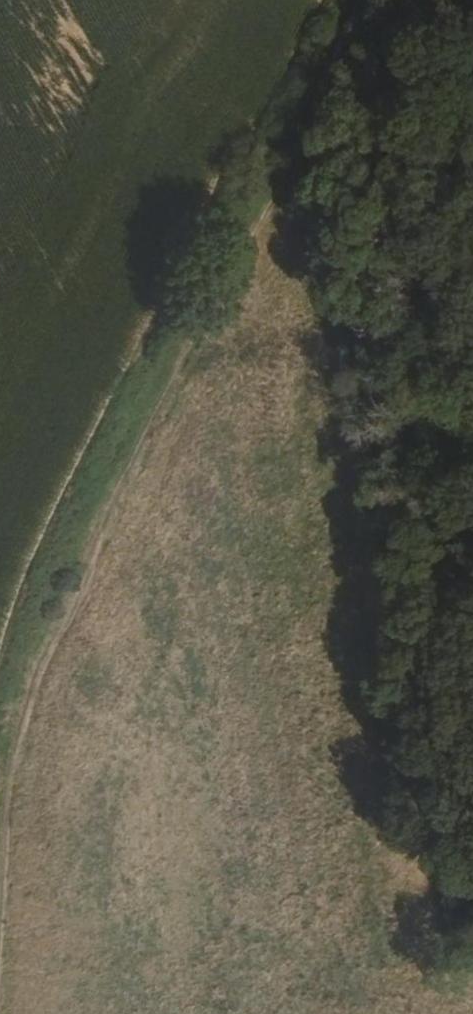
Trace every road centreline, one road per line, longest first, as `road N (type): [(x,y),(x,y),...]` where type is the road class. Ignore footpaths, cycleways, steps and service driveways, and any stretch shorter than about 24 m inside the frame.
road 1 (track): [(362,0),(268,147),(5,665),(0,762)]

